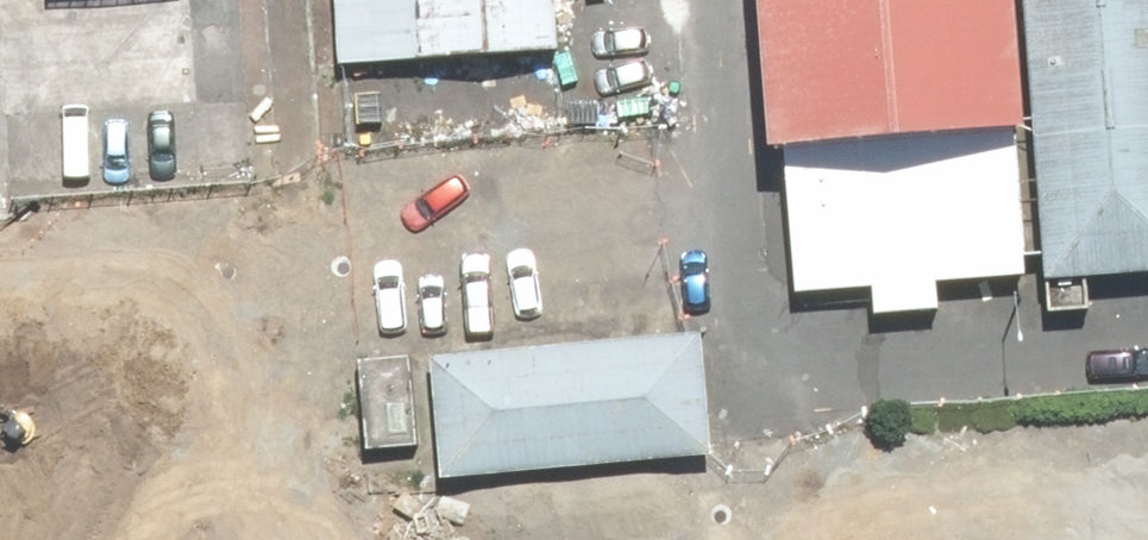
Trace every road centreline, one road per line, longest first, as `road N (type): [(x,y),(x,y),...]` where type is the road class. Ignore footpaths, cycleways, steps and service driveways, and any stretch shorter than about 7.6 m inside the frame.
road 1 (residential): [(276,249),(551,240),(582,252),(624,290),(668,405),(663,539)]
road 2 (residential): [(300,539),(276,249)]
road 3 (residential): [(747,539),(1032,508)]
road 4 (residential): [(0,274),(276,249)]
road 5 (residential): [(276,249),(262,0)]

